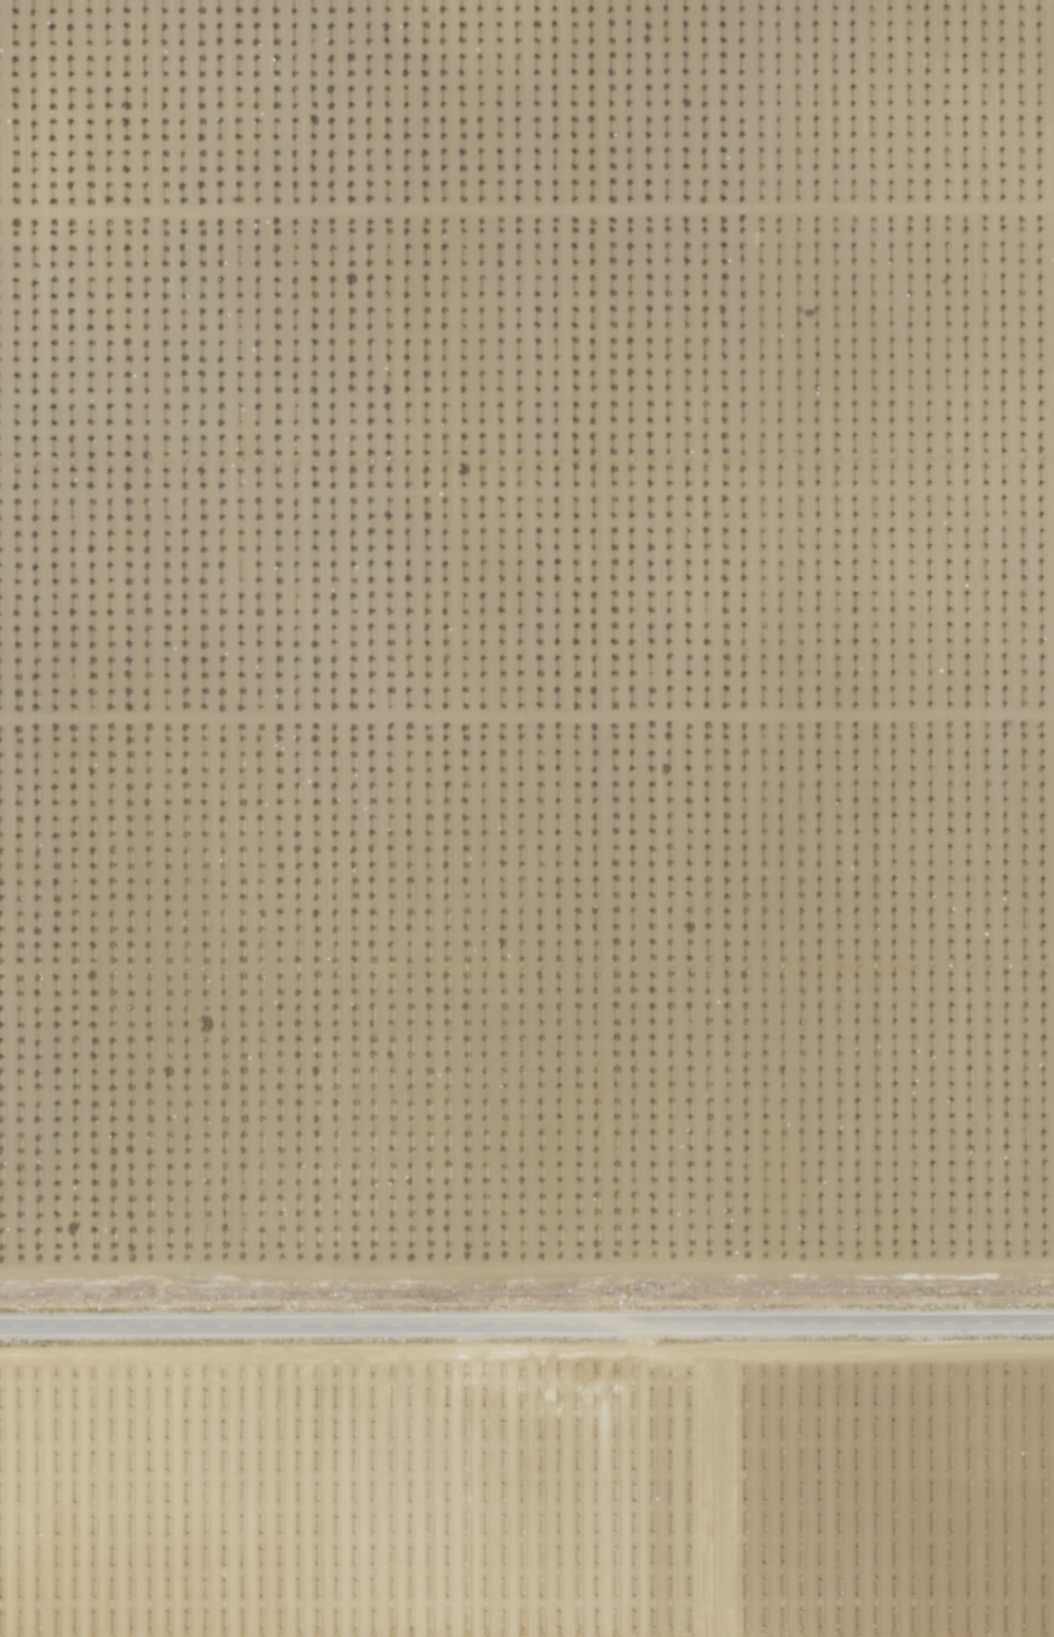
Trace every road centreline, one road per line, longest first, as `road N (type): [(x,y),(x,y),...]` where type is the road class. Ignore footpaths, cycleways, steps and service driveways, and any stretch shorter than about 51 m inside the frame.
road 1 (secondary): [(1053,1324),(0,1326)]

